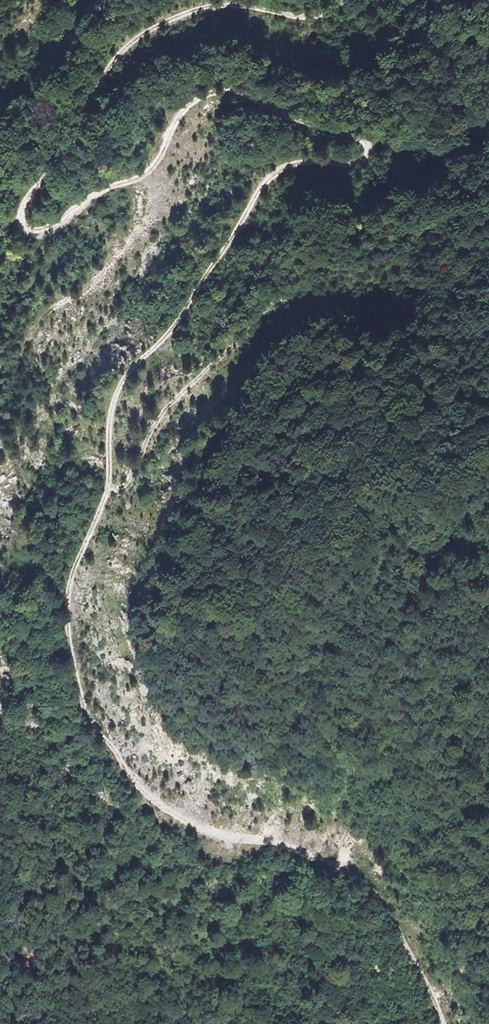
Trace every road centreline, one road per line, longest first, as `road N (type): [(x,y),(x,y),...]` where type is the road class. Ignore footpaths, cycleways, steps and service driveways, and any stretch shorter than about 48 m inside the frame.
road 1 (track): [(341,0),(310,17),(216,7),(136,39),(113,62),(73,143),(21,211),(19,230),(43,239),(112,185),(137,178),(195,100),(215,91),(239,89),(366,143),(362,163),(352,167),(298,162),(263,181),(169,334),(130,369),(110,418),(104,503),(72,571),(67,636),(94,731),(136,784),(208,832),(298,850),(373,893),(440,1023)]

